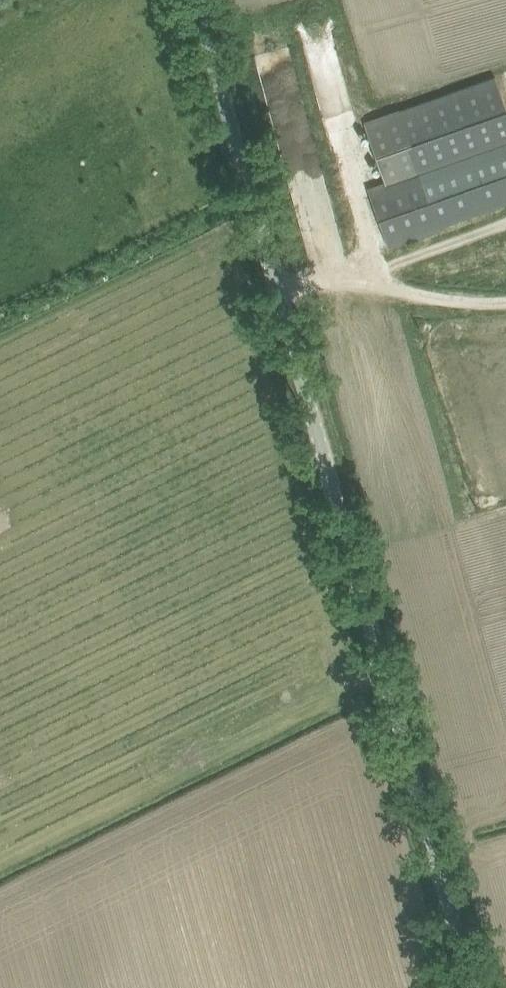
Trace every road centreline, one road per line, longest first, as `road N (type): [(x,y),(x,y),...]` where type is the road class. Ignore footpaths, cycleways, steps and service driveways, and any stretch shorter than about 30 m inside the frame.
road 1 (unclassified): [(471,987),(201,0)]

